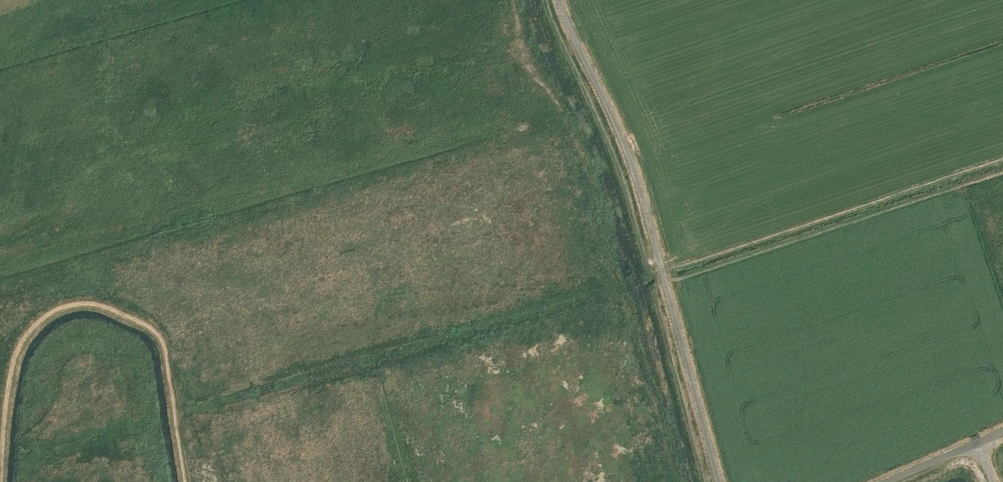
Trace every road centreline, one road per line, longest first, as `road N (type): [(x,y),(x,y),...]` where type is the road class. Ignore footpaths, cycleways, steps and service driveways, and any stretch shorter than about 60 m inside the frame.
road 1 (unclassified): [(719,481),(638,184),(559,0)]

